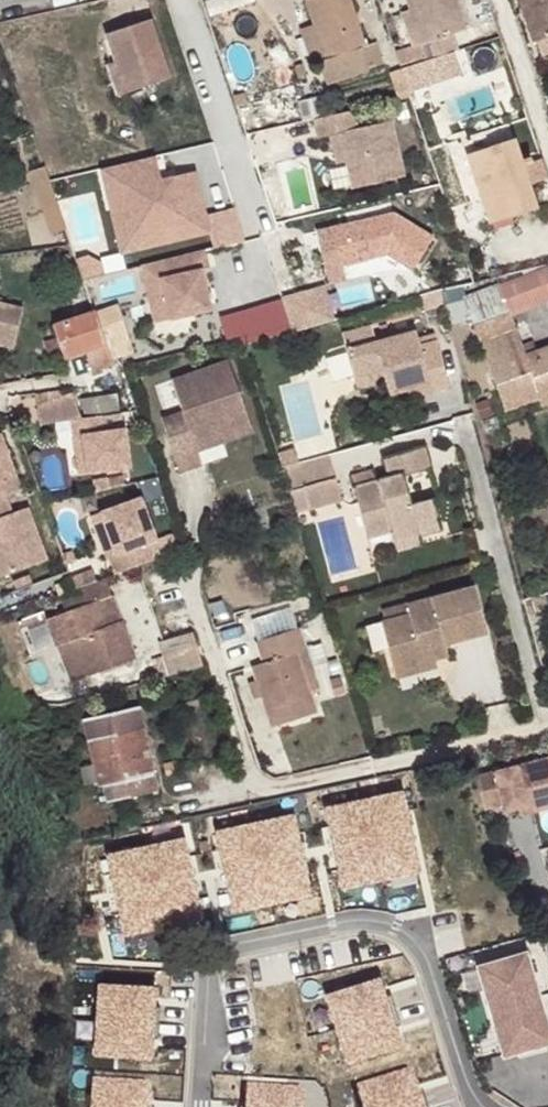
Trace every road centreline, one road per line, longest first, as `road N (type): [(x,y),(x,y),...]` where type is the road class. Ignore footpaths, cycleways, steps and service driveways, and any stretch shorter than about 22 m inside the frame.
road 1 (residential): [(489,1106),(434,960),(413,931),(360,916),(218,949),(206,1106)]
road 2 (residential): [(197,559),(197,593),(255,772),(271,787),(547,729)]
road 3 (residential): [(177,0),(257,232)]
road 4 (residential): [(500,0),(547,151)]

